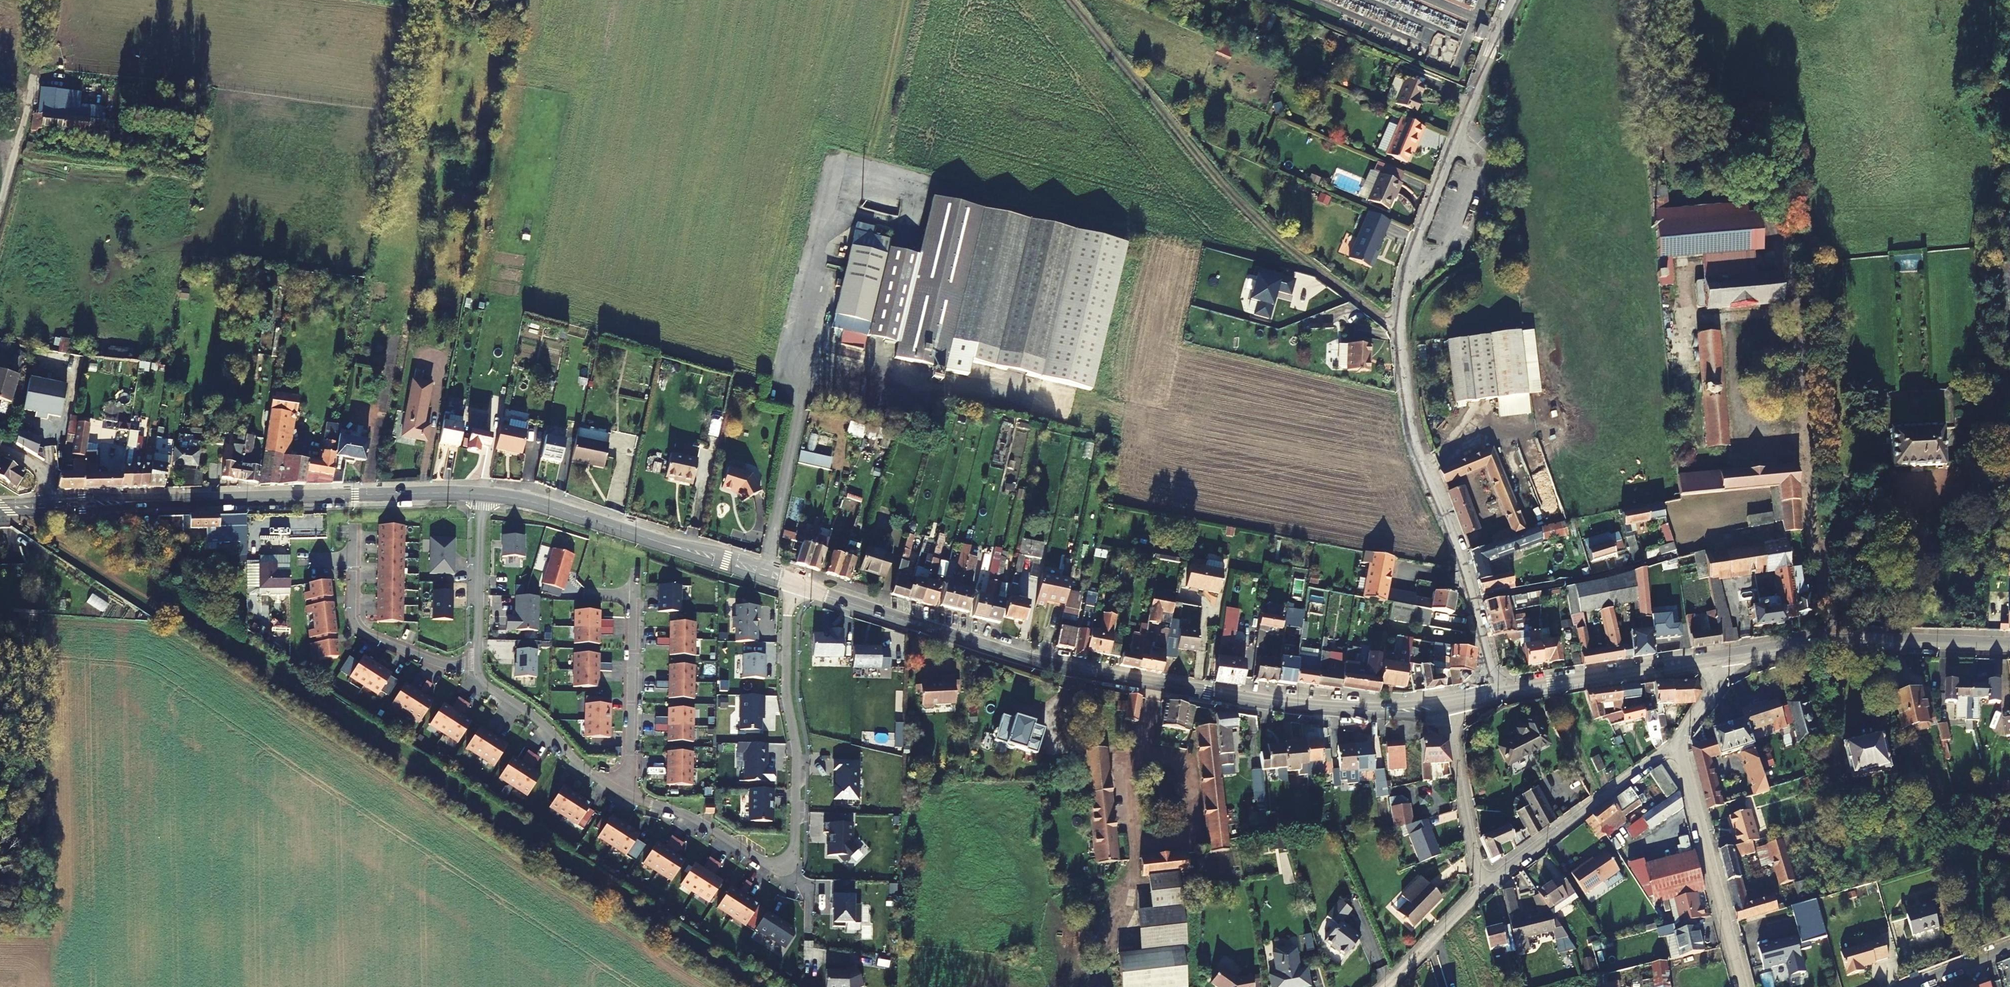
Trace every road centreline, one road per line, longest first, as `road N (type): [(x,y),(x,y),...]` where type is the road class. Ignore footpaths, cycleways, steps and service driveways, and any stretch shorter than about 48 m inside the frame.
road 1 (tertiary): [(1445,705),(1354,710),(1277,703),(1049,666),(790,586)]
road 2 (residential): [(1472,599),(1412,436),(1397,326),(1406,266),(1512,0)]
road 3 (residential): [(629,795),(684,813),(785,868),(795,853),(798,747),(785,693),(790,586)]
road 4 (tertiary): [(790,586),(535,502),(478,495)]
road 5 (tertiary): [(478,495),(176,501)]
road 6 (tertiary): [(2009,645),(1879,642),(1730,659)]
road 7 (residential): [(1679,740),(1744,986)]
road 8 (residential): [(1679,740),(1484,885)]
road 9 (tertiary): [(1730,659),(1499,694)]
road 10 (residential): [(476,668),(430,660),(354,617),(358,526)]
road 11 (residential): [(476,668),(481,684),(541,722),(575,764),(629,795)]
road 12 (residential): [(629,795),(635,593)]
road 13 (residential): [(1472,599),(1669,556)]
road 14 (residential): [(1445,705),(1484,885)]
road 15 (residential): [(478,495),(476,668)]
road 16 (track): [(1089,986),(1129,908),(1135,848)]
road 17 (residential): [(1484,885),(1380,986)]
road 18 (tertiary): [(176,501),(82,497),(45,507)]
road 19 (residential): [(0,199),(39,73)]
road 20 (tertiary): [(45,507),(83,511),(176,501)]
road 21 (residential): [(2009,942),(1893,986)]

